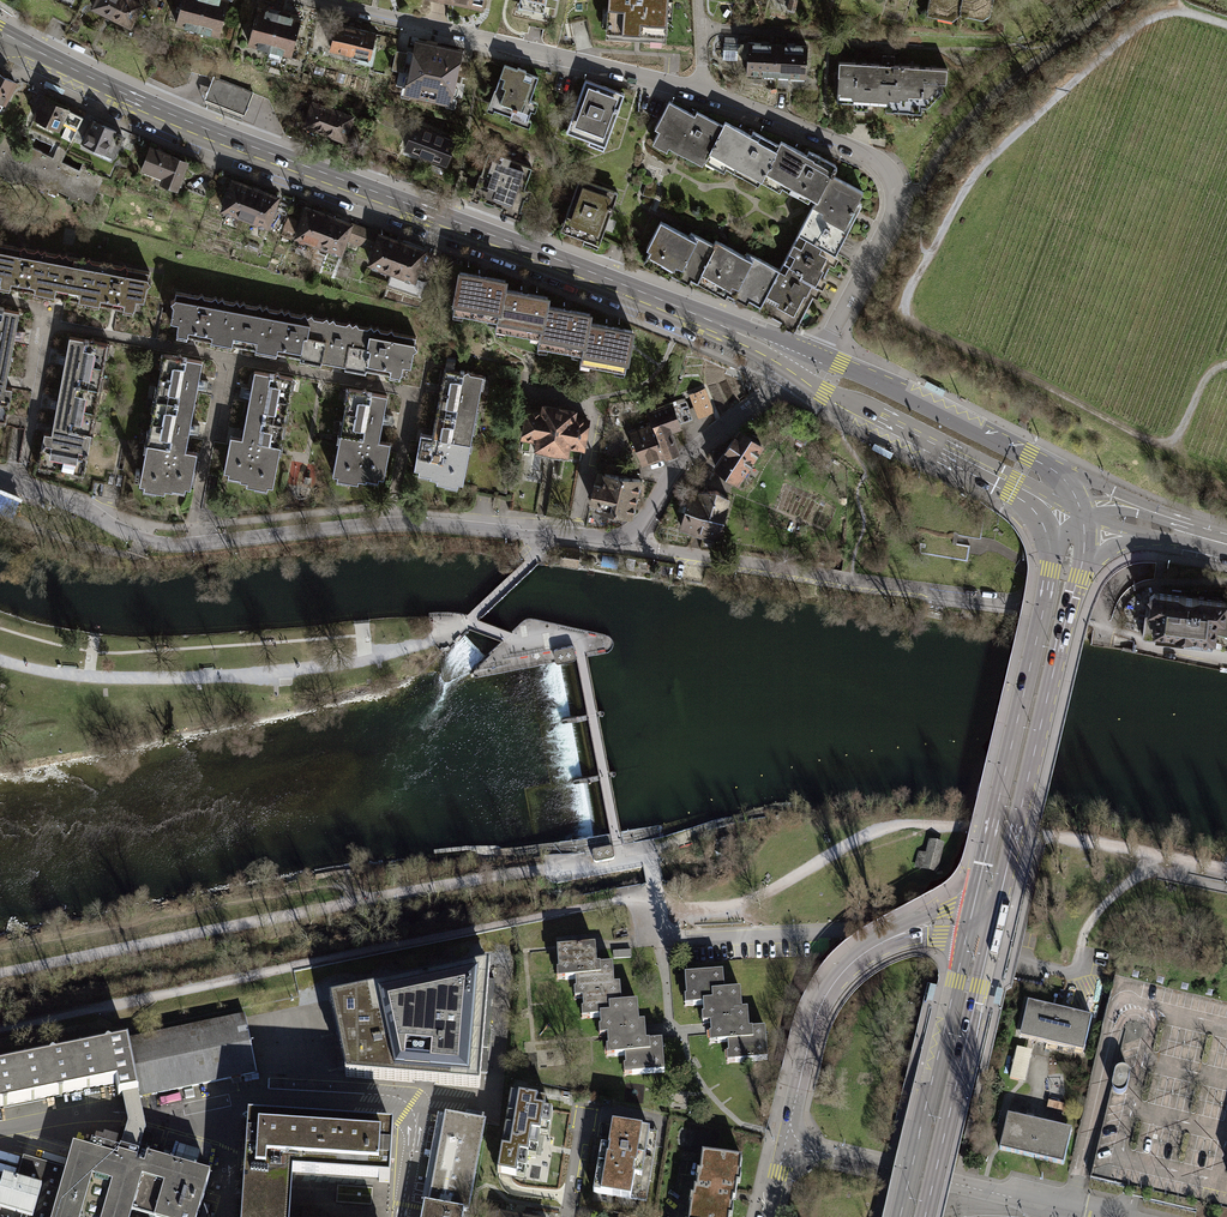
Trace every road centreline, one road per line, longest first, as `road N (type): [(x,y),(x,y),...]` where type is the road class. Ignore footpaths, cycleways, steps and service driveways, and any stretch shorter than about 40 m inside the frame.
road 1 (secondary): [(805,361),(154,111),(0,39)]
road 2 (residential): [(805,361),(826,342),(891,220),(895,189),(879,163),(671,84),(310,0)]
road 3 (residential): [(0,478),(168,544),(401,525),(622,537)]
road 4 (track): [(0,1029),(613,902)]
road 5 (track): [(545,870),(0,975)]
road 6 (secondary): [(1080,506),(1056,548),(969,925)]
road 7 (secondary): [(992,929),(1083,556),(1080,506)]
road 8 (residential): [(622,537),(655,551),(846,581),(1023,597)]
road 9 (track): [(658,912),(750,901),(897,826),(1043,837)]
road 10 (tertiary): [(785,1144),(815,1022),(841,975),(899,935),(969,925)]
road 11 (secondary): [(1080,506),(1028,457),(861,375),(805,361)]
road 12 (secondary): [(805,361),(836,396),(1014,484),(1080,506)]
road 13 (secondary): [(969,925),(900,1216)]
road 14 (secondary): [(924,1216),(992,929)]
road 15 (residential): [(785,1144),(1040,1204),(1043,1216)]
road 16 (residential): [(622,537),(689,452),(805,361)]
road 17 (track): [(1043,837),(1226,869)]
road 18 (track): [(1073,978),(1091,920),(1163,856)]
road 19 (tertiary): [(1080,506),(1226,542)]

